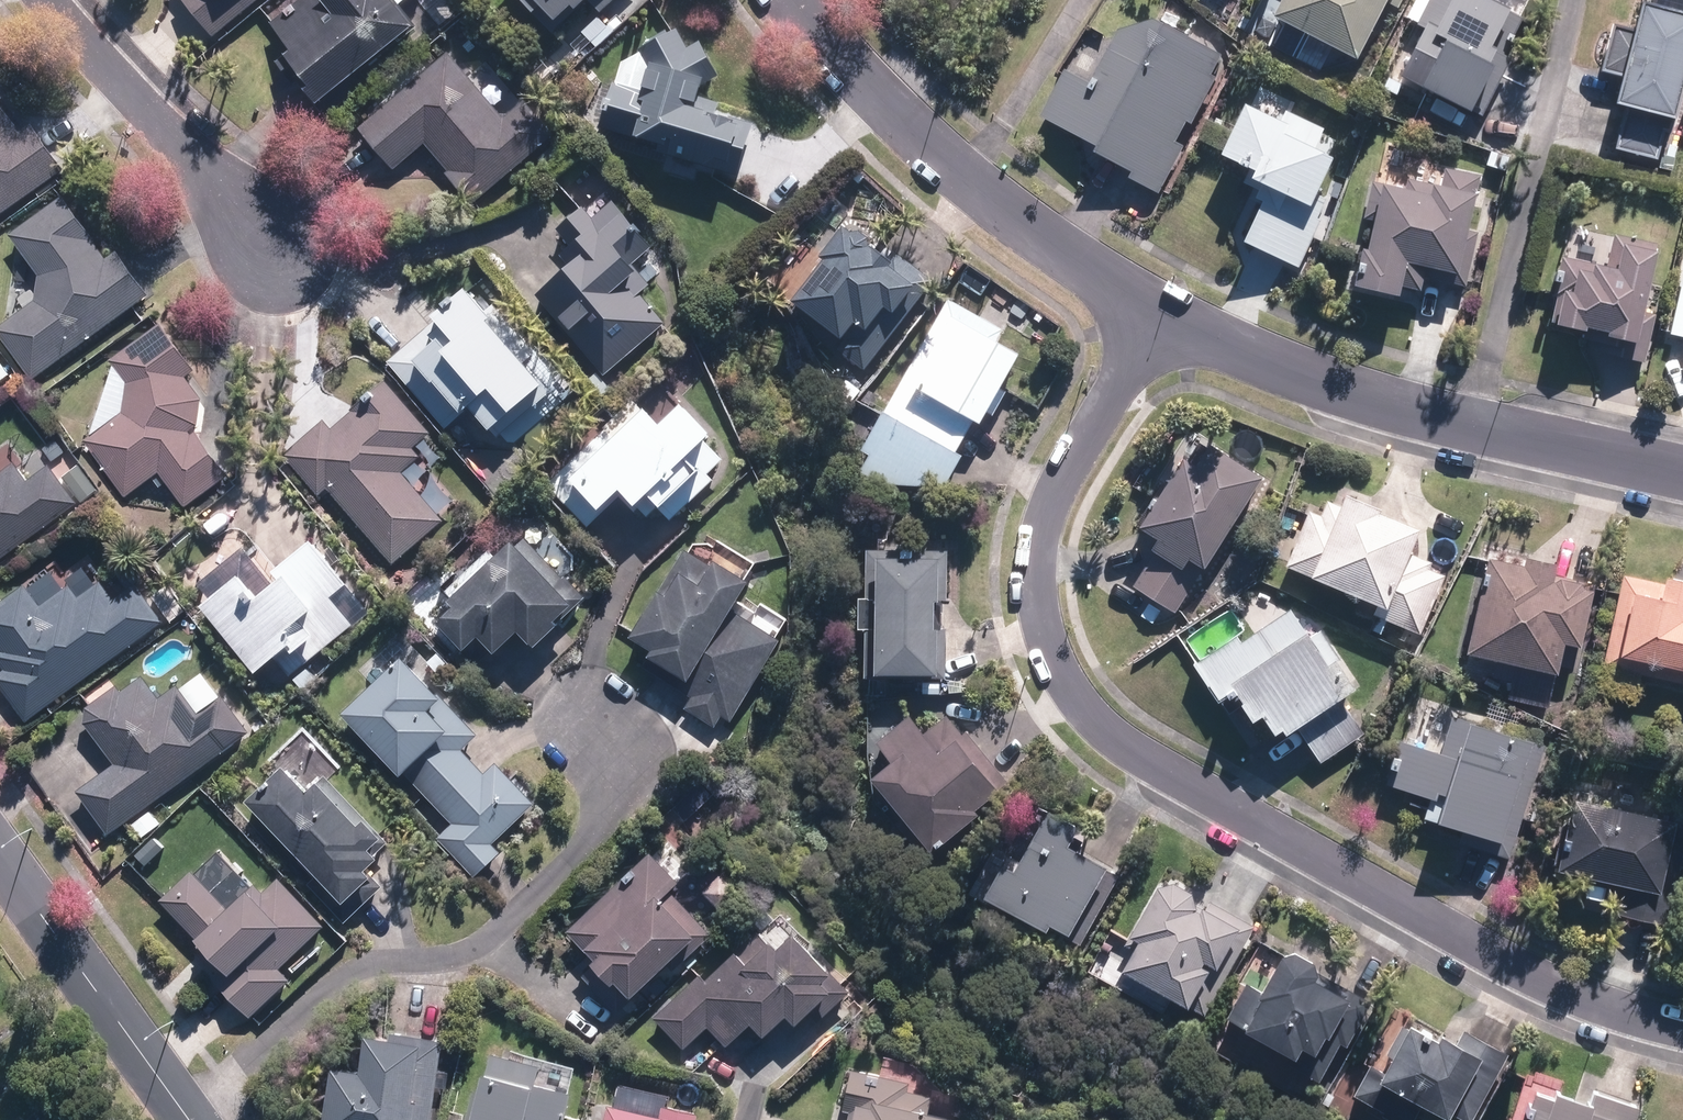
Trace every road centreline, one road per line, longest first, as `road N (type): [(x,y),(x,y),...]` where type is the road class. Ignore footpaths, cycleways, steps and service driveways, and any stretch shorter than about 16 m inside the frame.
road 1 (residential): [(1156,312),(1052,502),(1036,558),(1036,609),(1053,661),(1087,716),(1148,763),(1502,962),(1682,1027)]
road 2 (residential): [(1682,473),(1434,417),(1309,378),(1156,312)]
road 3 (residential): [(1156,312),(934,150),(792,0)]
road 4 (residential): [(282,264),(49,0)]
road 5 (residential): [(0,860),(189,1119)]

